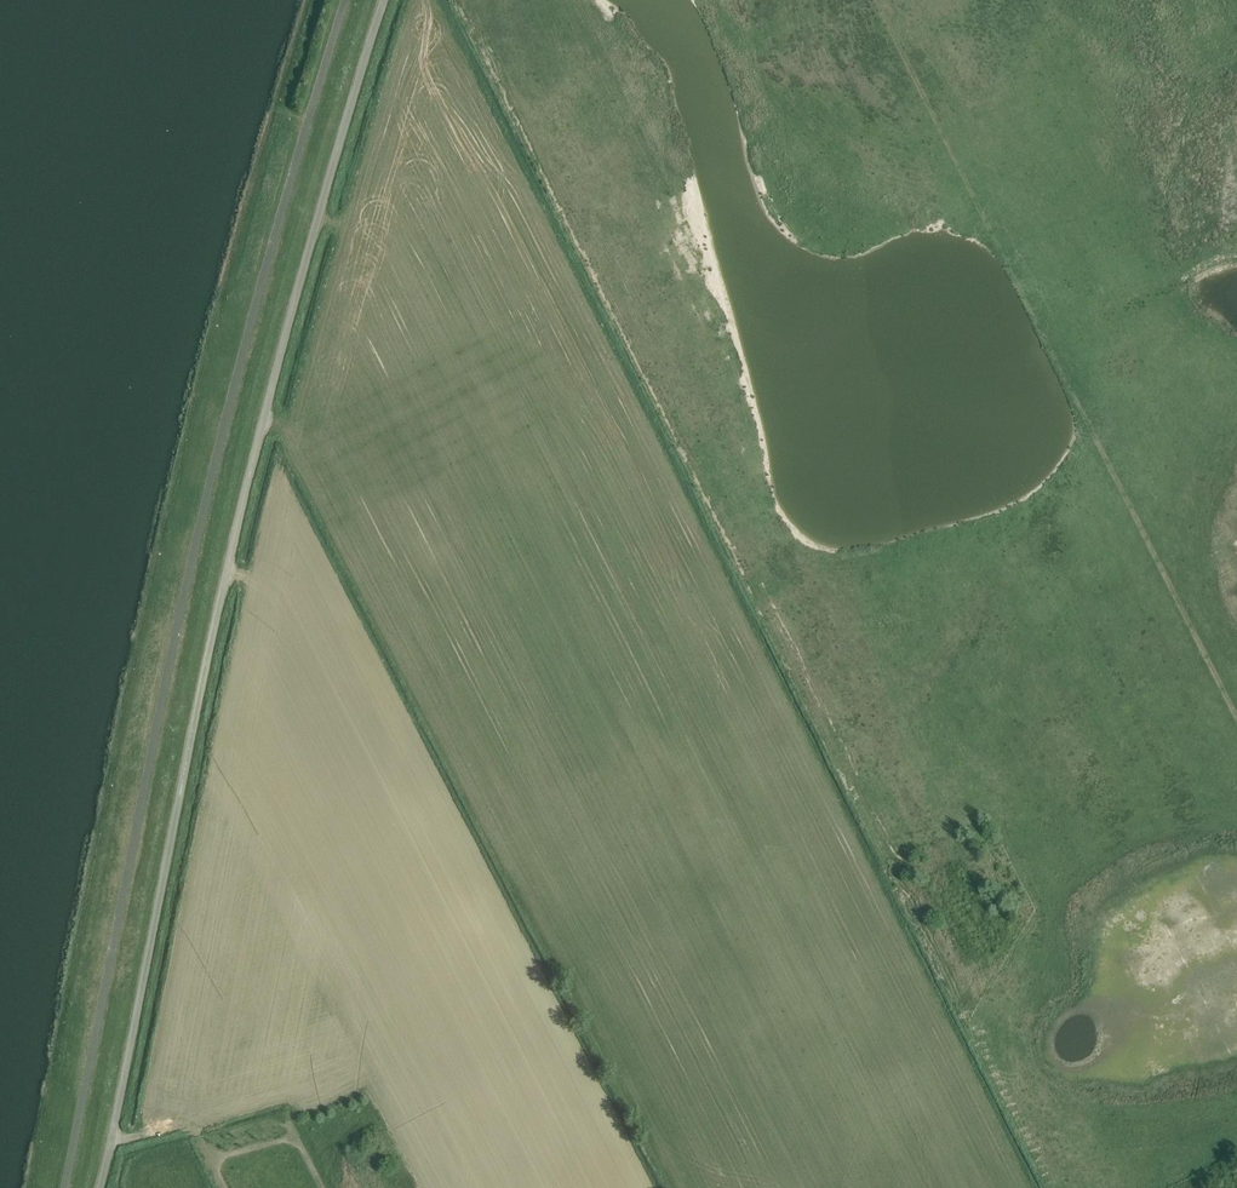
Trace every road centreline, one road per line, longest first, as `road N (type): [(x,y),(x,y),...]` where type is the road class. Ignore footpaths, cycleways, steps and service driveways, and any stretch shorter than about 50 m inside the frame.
road 1 (unclassified): [(100,1187),(253,468),(385,0)]

